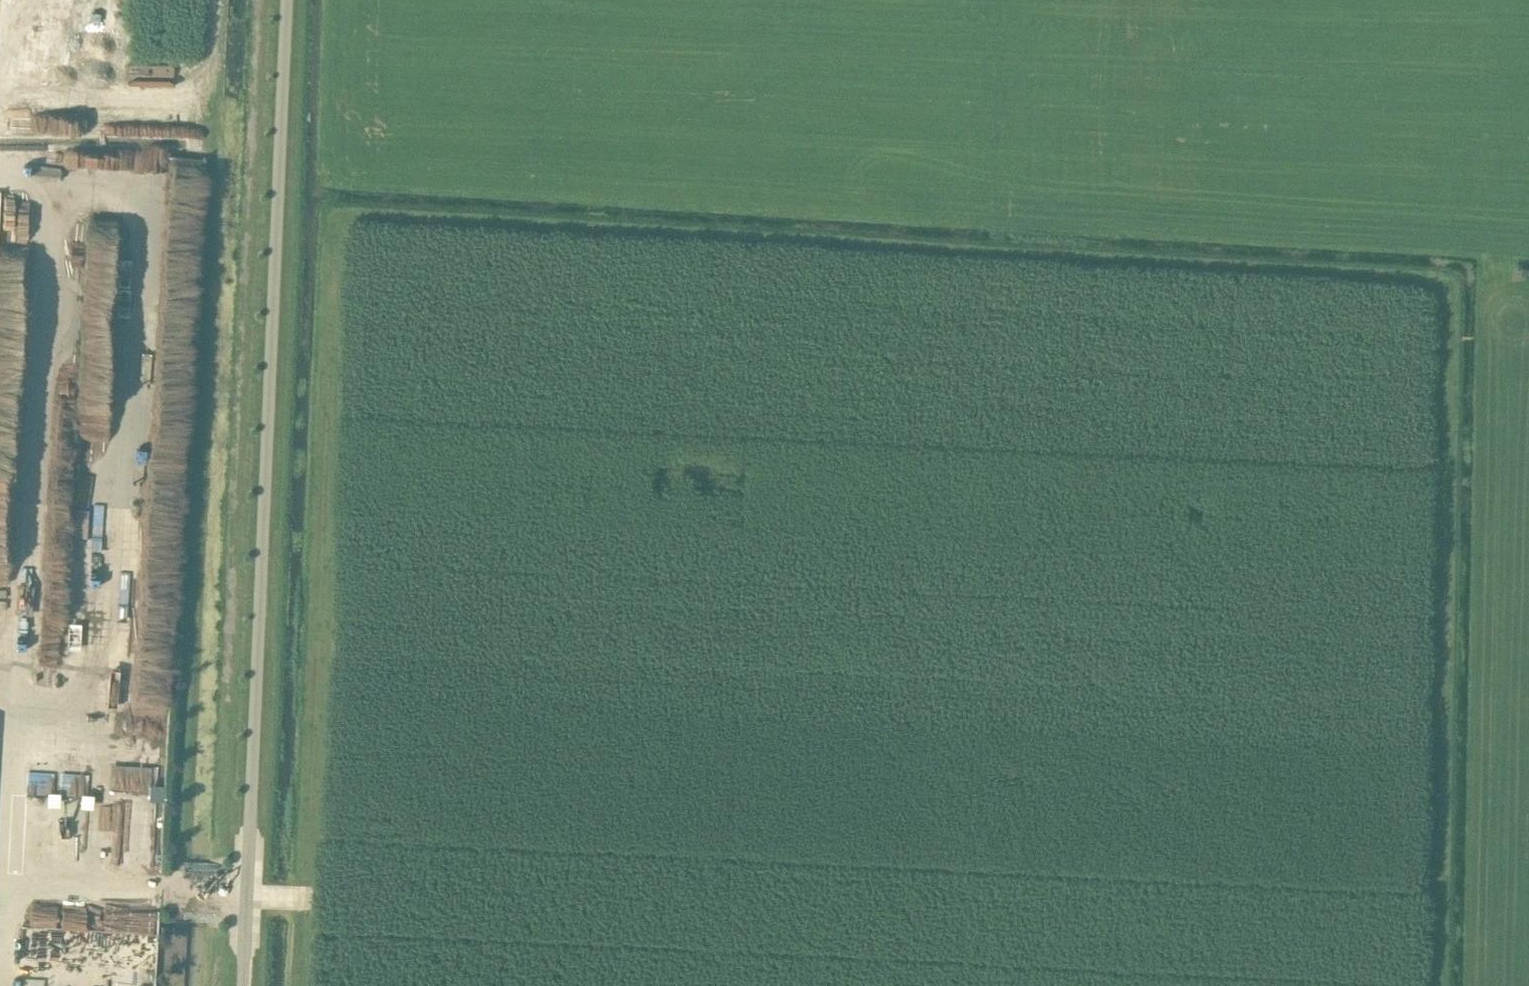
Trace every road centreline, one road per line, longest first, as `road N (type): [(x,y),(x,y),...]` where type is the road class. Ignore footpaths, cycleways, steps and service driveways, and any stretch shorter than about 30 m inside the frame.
road 1 (unclassified): [(244,985),(288,0)]

